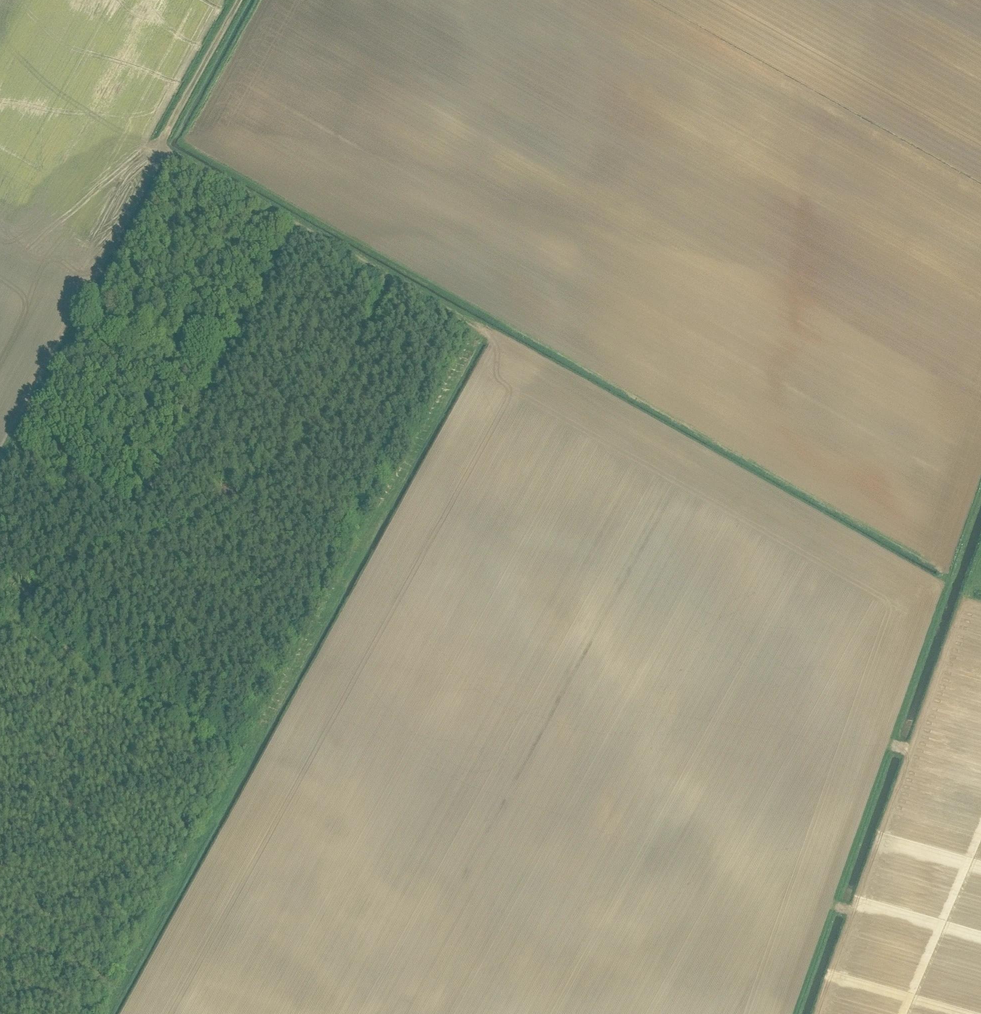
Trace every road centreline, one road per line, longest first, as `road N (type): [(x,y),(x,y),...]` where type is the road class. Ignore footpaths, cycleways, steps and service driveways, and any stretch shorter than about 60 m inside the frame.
road 1 (track): [(393,276),(161,146),(236,0)]

